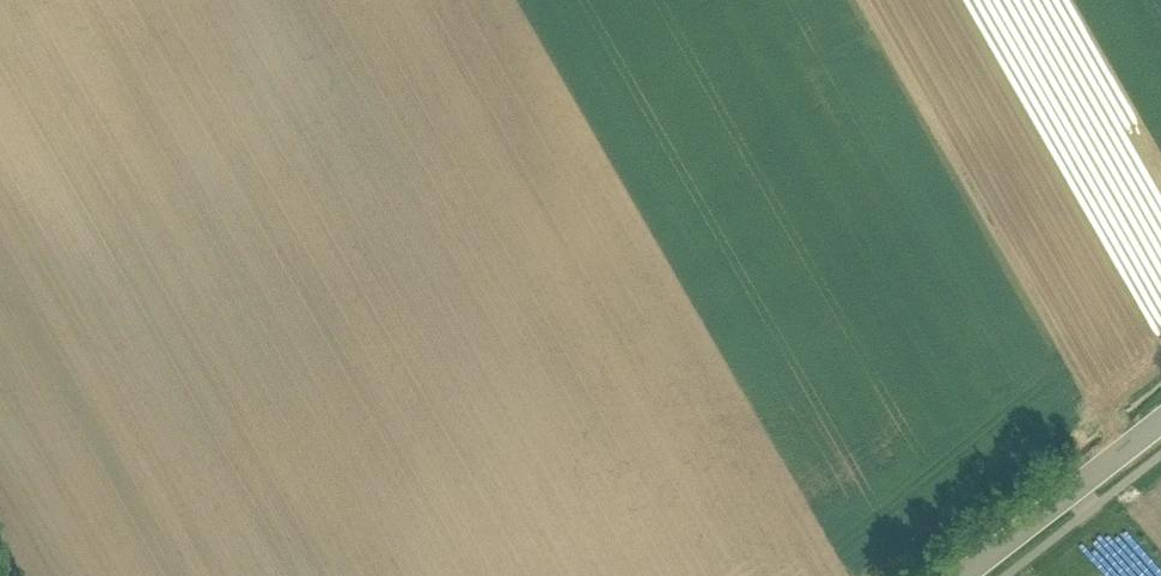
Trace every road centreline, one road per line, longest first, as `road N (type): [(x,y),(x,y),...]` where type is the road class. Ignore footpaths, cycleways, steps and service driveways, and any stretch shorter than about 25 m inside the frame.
road 1 (tertiary): [(1160,423),(965,575)]

